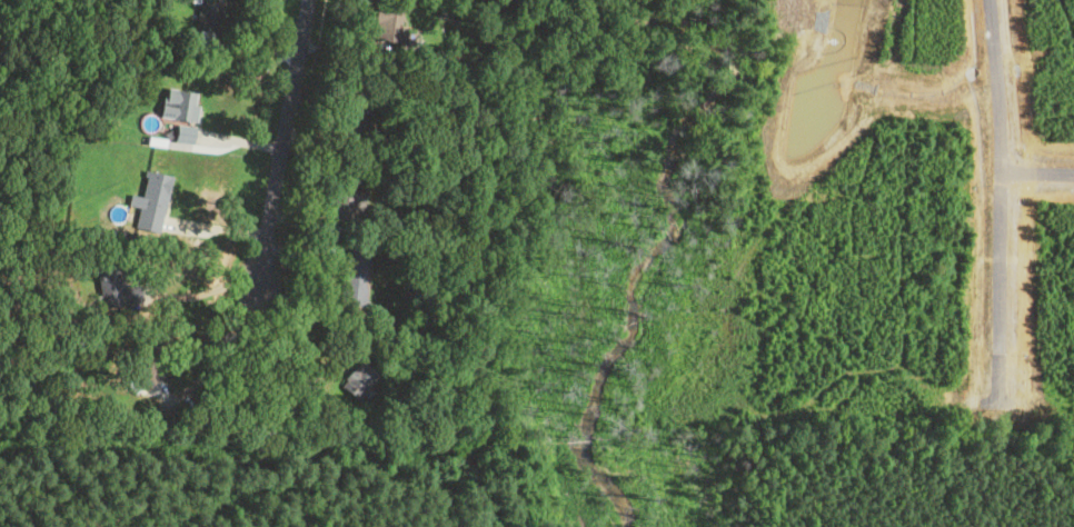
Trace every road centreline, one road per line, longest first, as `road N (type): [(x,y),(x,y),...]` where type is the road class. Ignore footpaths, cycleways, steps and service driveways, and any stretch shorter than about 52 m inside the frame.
road 1 (residential): [(988,0),(997,378)]
road 2 (residential): [(260,290),(312,0)]

